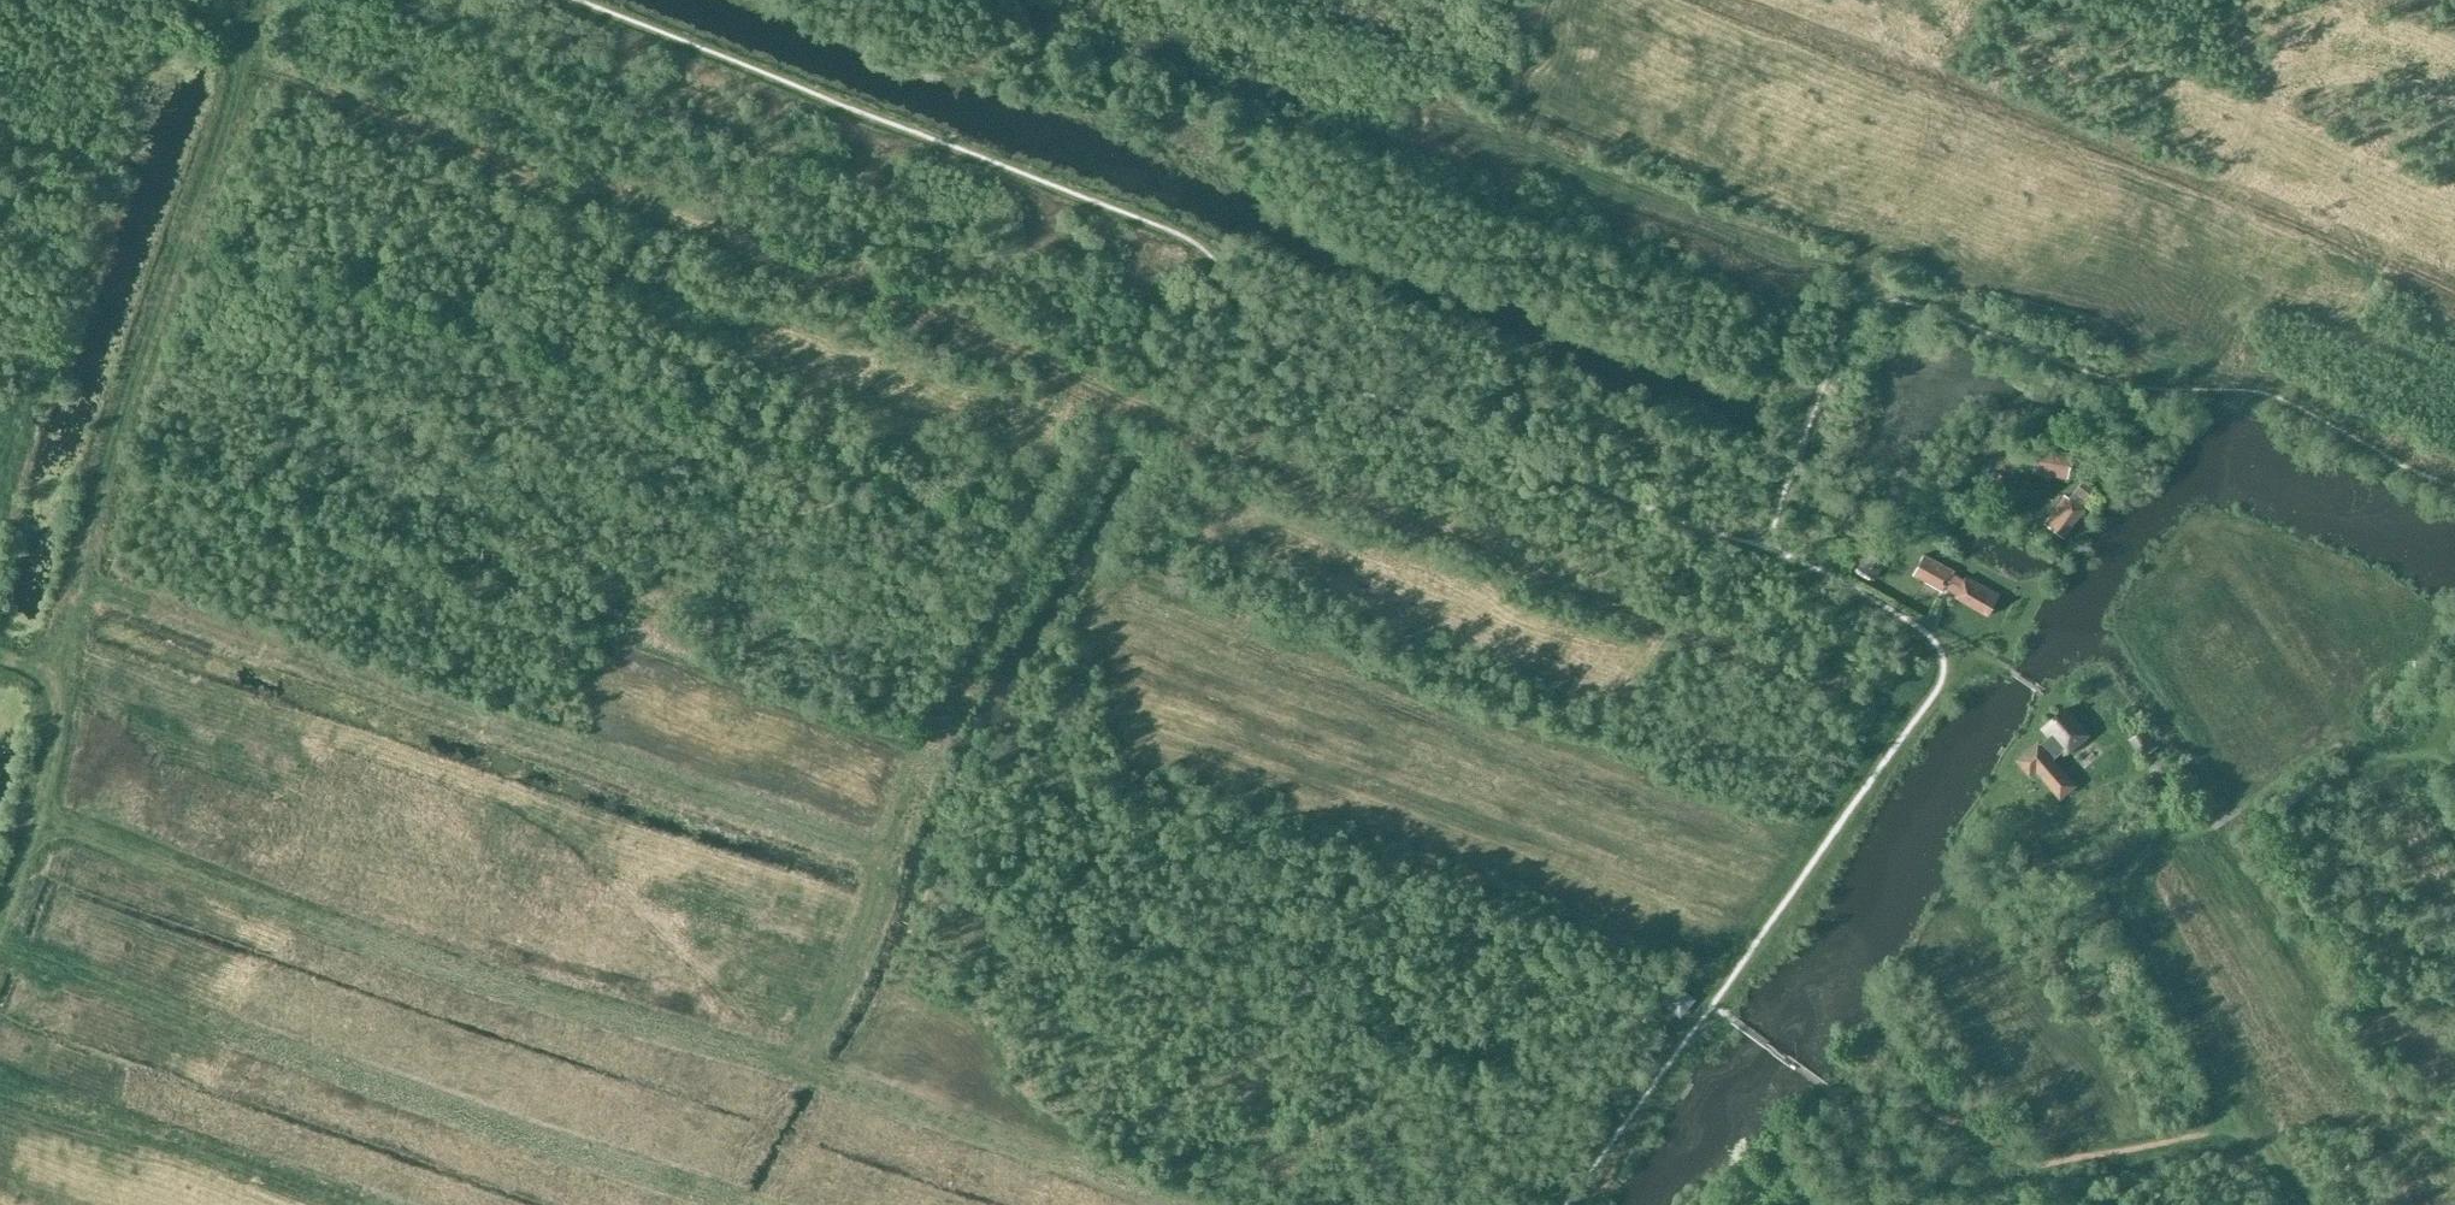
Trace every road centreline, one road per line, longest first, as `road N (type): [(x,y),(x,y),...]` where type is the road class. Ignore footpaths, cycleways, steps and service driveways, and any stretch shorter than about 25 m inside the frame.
road 1 (track): [(2240,1127),(2120,909),(2117,869),(2164,839),(2239,829),(2255,791),(2339,742),(2392,759),(2434,738),(2454,760)]

